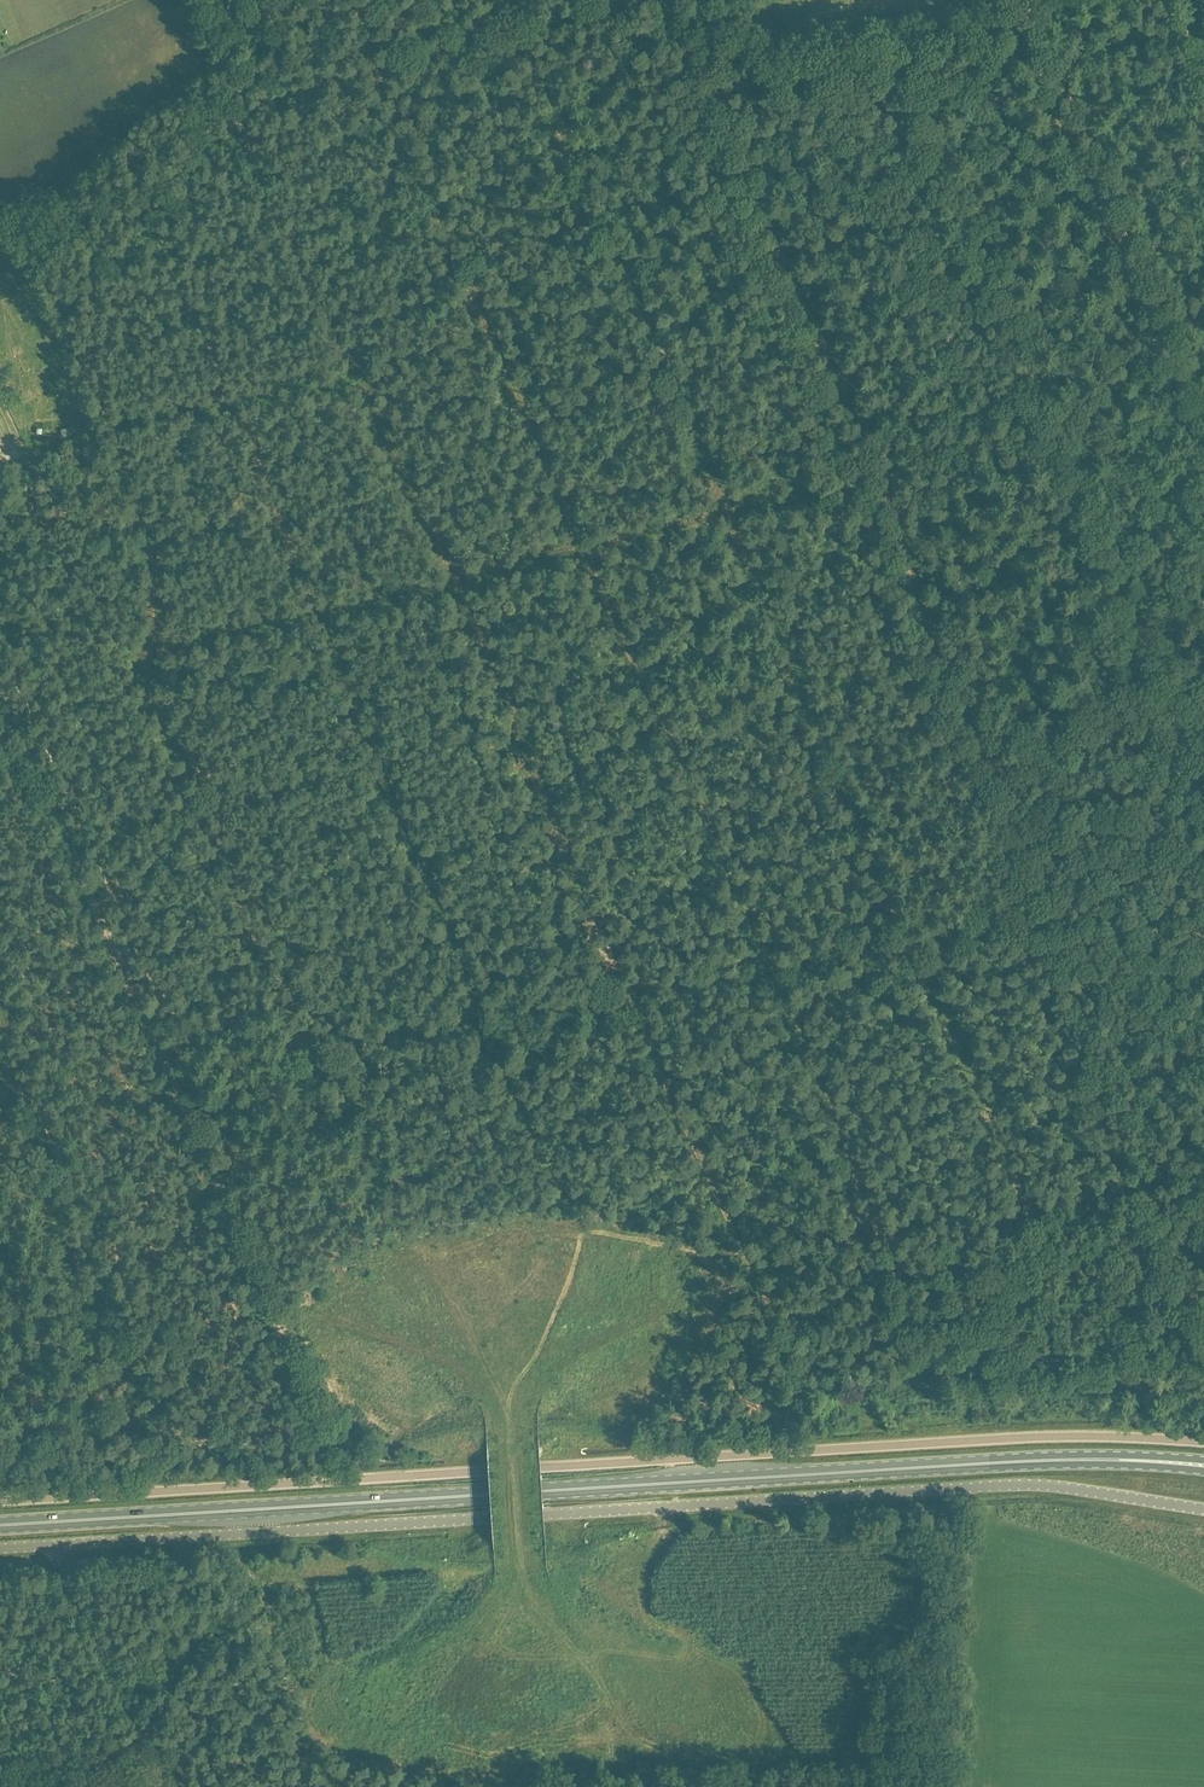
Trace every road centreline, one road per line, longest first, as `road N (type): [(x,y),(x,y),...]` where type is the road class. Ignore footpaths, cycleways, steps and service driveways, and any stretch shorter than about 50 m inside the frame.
road 1 (unclassified): [(0,1504),(1021,1438),(1203,1442)]
road 2 (primary): [(0,1526),(1101,1460)]
road 3 (track): [(0,688),(331,1446),(337,1482)]
road 4 (unclassified): [(550,1514),(1009,1483),(1203,1510)]
road 5 (unclassified): [(550,1514),(0,1549)]
road 6 (track): [(0,483),(28,470),(59,512),(81,507),(79,488),(52,484)]

